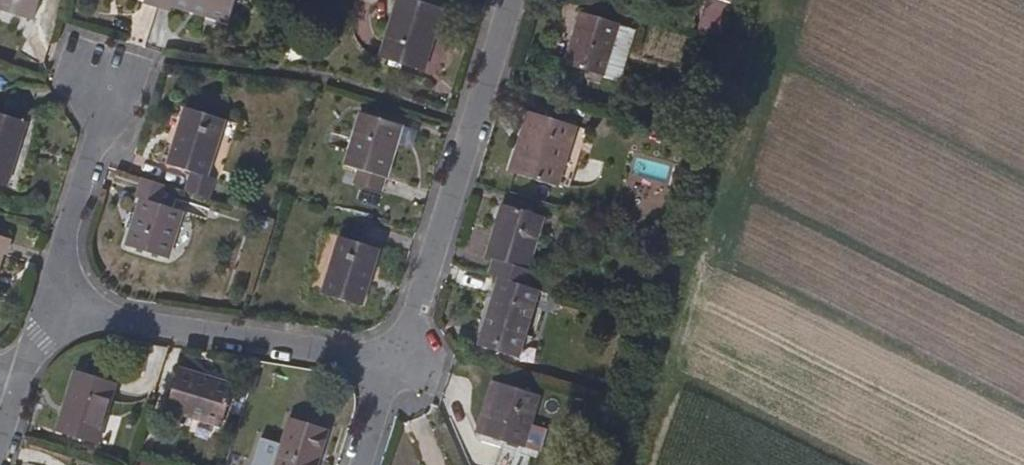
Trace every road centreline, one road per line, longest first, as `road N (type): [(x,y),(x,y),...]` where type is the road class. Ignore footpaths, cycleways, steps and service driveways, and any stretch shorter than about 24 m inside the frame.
road 1 (residential): [(508,0),(399,353)]
road 2 (residential): [(399,353),(52,302)]
road 3 (residential): [(52,302),(117,79)]

